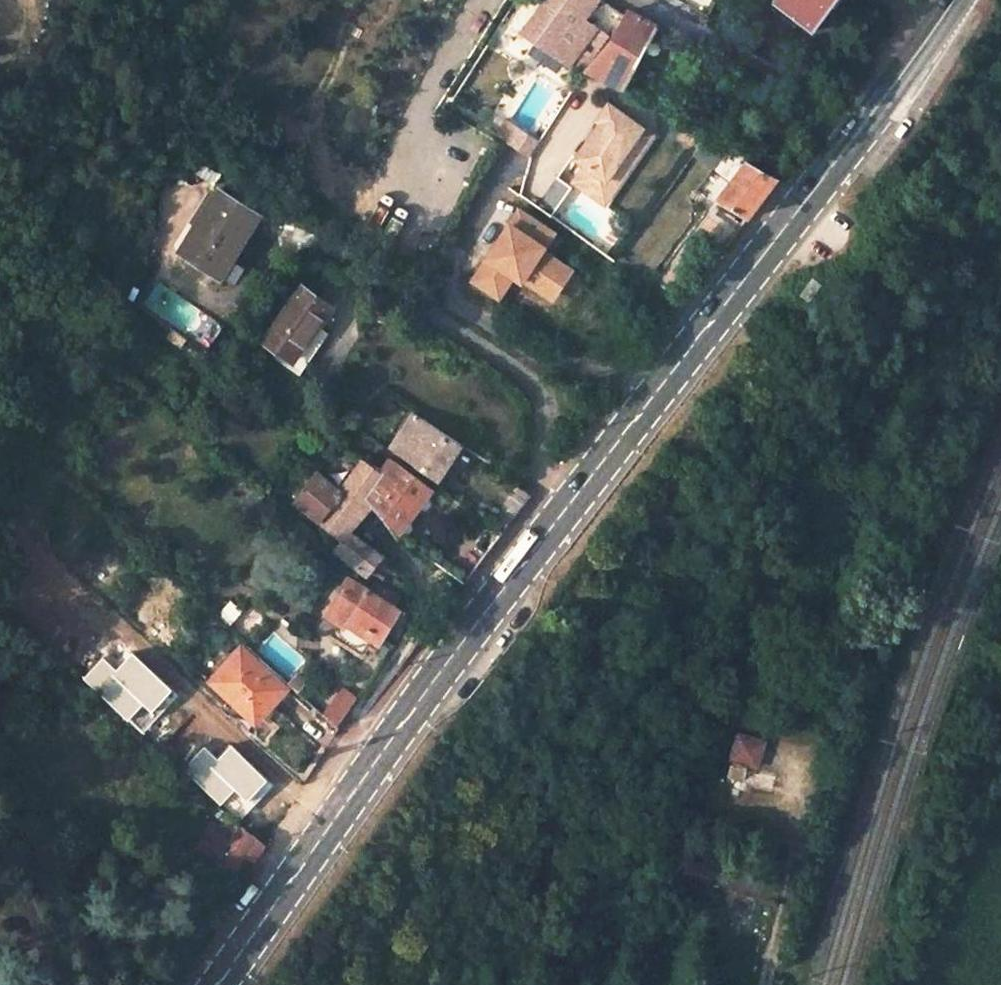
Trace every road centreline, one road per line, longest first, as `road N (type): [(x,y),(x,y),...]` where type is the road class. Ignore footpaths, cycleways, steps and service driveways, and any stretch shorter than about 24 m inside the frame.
road 1 (secondary): [(342,781),(852,121)]
road 2 (residential): [(399,550),(411,565),(409,630),(342,781)]
road 3 (secondary): [(204,984),(342,781)]
road 4 (residential): [(648,0),(852,121)]
road 5 (track): [(802,767),(765,984)]
road 6 (secondary): [(852,121),(947,0)]

